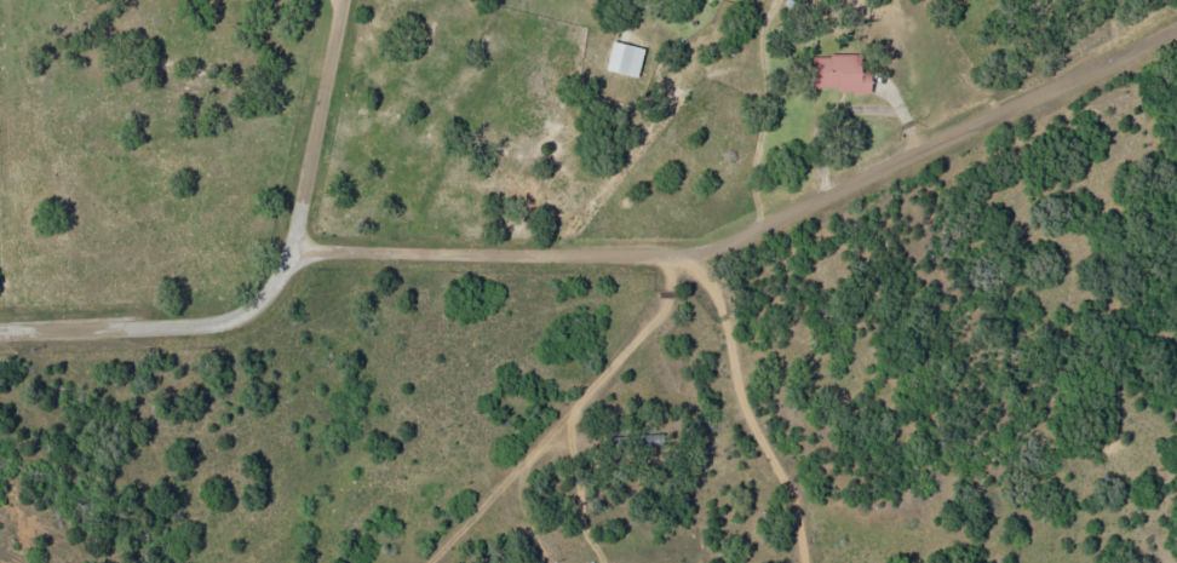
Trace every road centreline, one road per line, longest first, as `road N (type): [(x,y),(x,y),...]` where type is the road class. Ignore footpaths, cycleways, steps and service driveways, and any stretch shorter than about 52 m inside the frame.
road 1 (residential): [(294,249),(662,253),(723,246),(1176,28)]
road 2 (residential): [(0,329),(211,324),(249,312),(272,293),(300,226),(349,0)]
road 3 (residential): [(1176,450),(1017,105)]
road 4 (residential): [(723,246),(725,314),(740,380),(758,436),(787,482),(804,562)]

